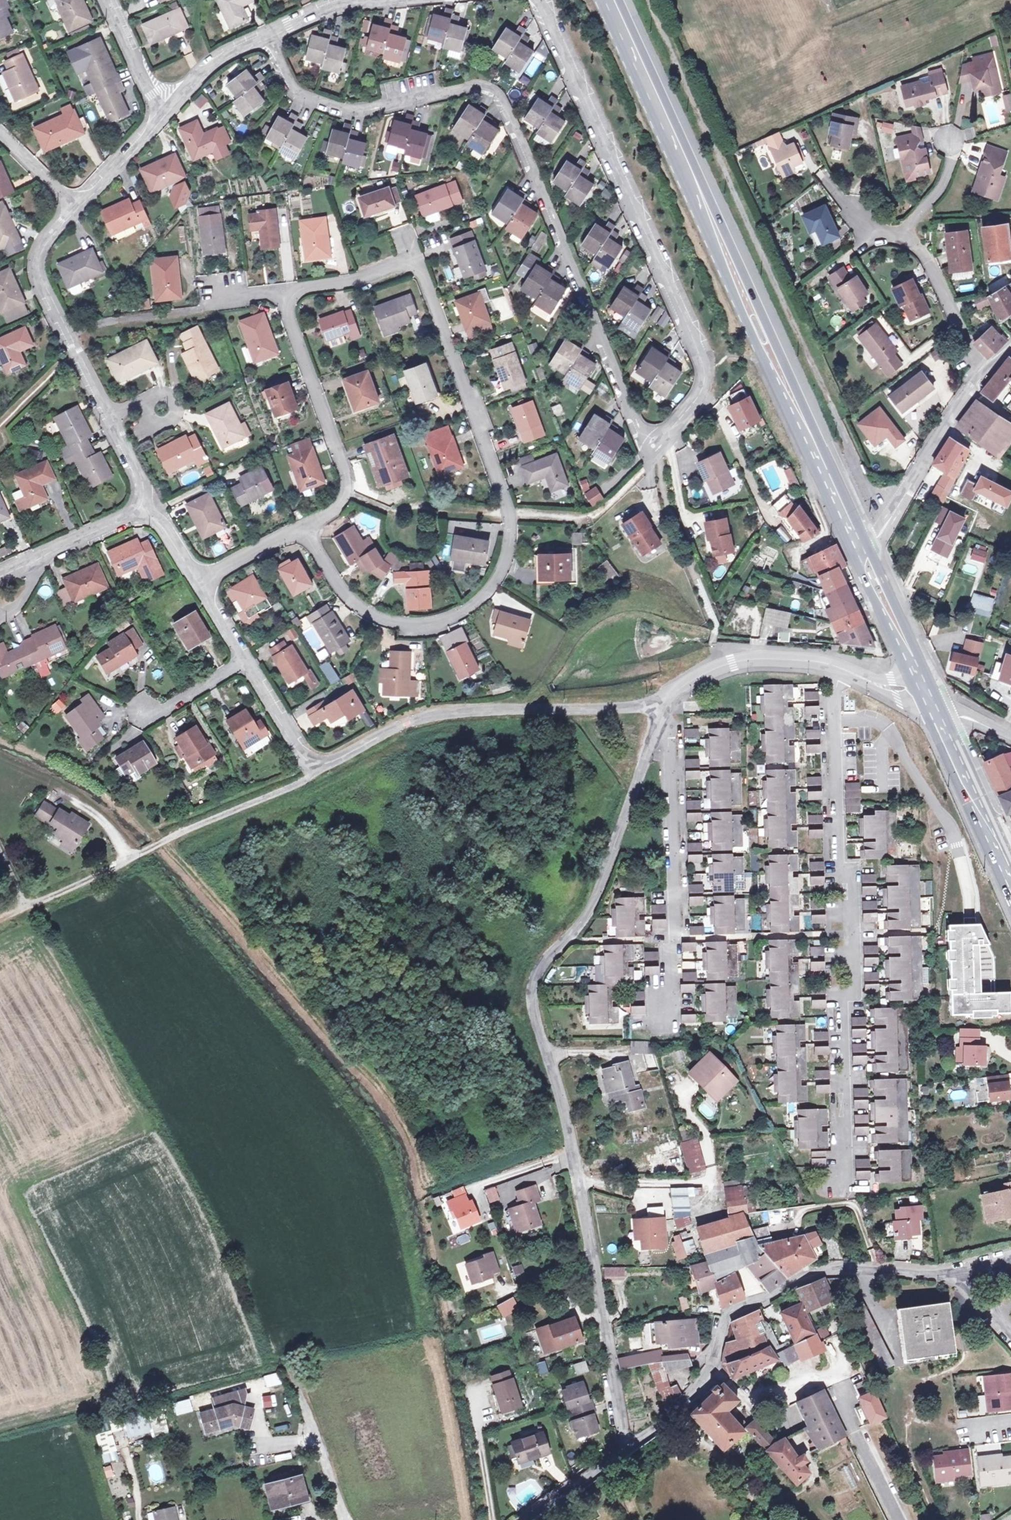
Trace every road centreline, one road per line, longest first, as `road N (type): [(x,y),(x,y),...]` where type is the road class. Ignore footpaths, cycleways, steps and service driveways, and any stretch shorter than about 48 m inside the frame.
road 1 (residential): [(626,1449),(570,1139),(532,995),(543,962),(598,899),(658,722)]
road 2 (residential): [(299,527),(347,597),(403,621),(468,607),(497,578),(508,538),(500,486),(420,267),(279,292)]
road 3 (residential): [(264,34),(297,93),(332,108),(368,111),(479,84),(501,102),(654,450)]
road 4 (residential): [(833,665),(839,863),(852,884),(856,983),(845,1001),(848,1172),(835,1184)]
road 5 (unclassified): [(538,0),(703,371),(698,396),(654,450)]
road 6 (unclassified): [(626,1449),(680,1409),(716,1361),(732,1313),(817,1272),(965,1271)]
road 7 (secondary): [(869,544),(705,213)]
road 8 (secondary): [(705,213),(751,333),(853,551)]
road 9 (residential): [(0,921),(293,786),(320,764)]
road 10 (residential): [(320,764),(424,715),(664,707)]
road 11 (residential): [(145,506),(35,263),(44,235),(73,200)]
road 12 (residential): [(658,722),(669,738),(675,1002),(661,1022)]
road 13 (residential): [(279,292),(345,478),(338,506),(299,527)]
road 14 (secondary): [(705,213),(609,0)]
road 15 (residential): [(869,544),(981,377)]
road 16 (secondary): [(931,728),(1010,904)]
road 17 (residential): [(664,707),(687,680),(732,662),(833,665)]
road 18 (residential): [(145,506),(0,573)]
road 19 (residential): [(913,236),(981,377)]
road 20 (secondary): [(1010,859),(948,720)]
road 21 (secondary): [(853,551),(912,687)]
road 22 (secondary): [(929,679),(869,544)]
road 23 (residential): [(320,764),(299,752),(244,660)]
road 24 (residential): [(160,111),(232,49),(264,34)]
road 25 (residential): [(264,34),(343,5),(388,0)]
road 26 (residential): [(73,200),(160,111)]
road 27 (residential): [(109,0),(160,111)]
road 28 (unclassified): [(527,1519),(626,1449)]

